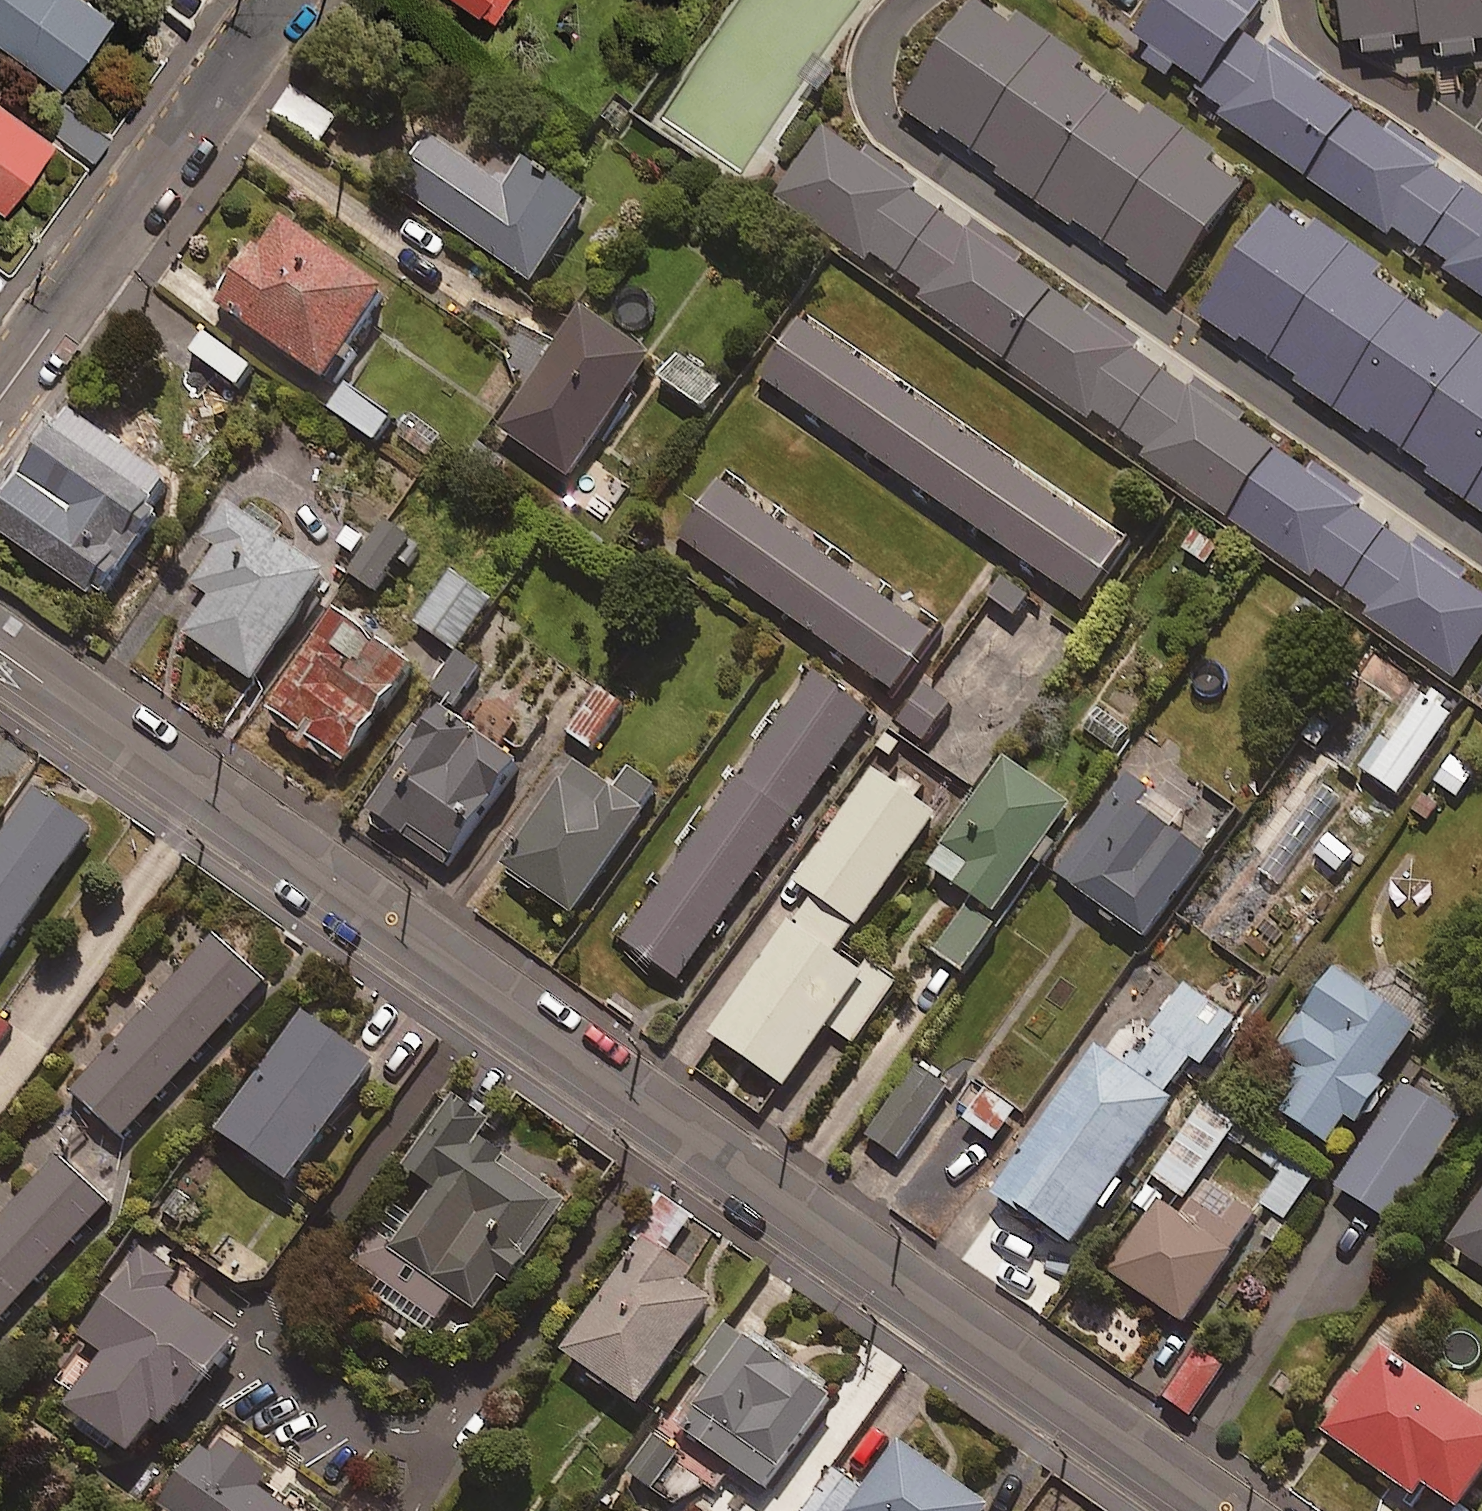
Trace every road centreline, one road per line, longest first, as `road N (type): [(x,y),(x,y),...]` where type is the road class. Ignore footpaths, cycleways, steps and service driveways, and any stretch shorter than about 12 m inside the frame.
road 1 (residential): [(1208,1510),(0,656)]
road 2 (residential): [(0,397),(245,57),(274,0)]

